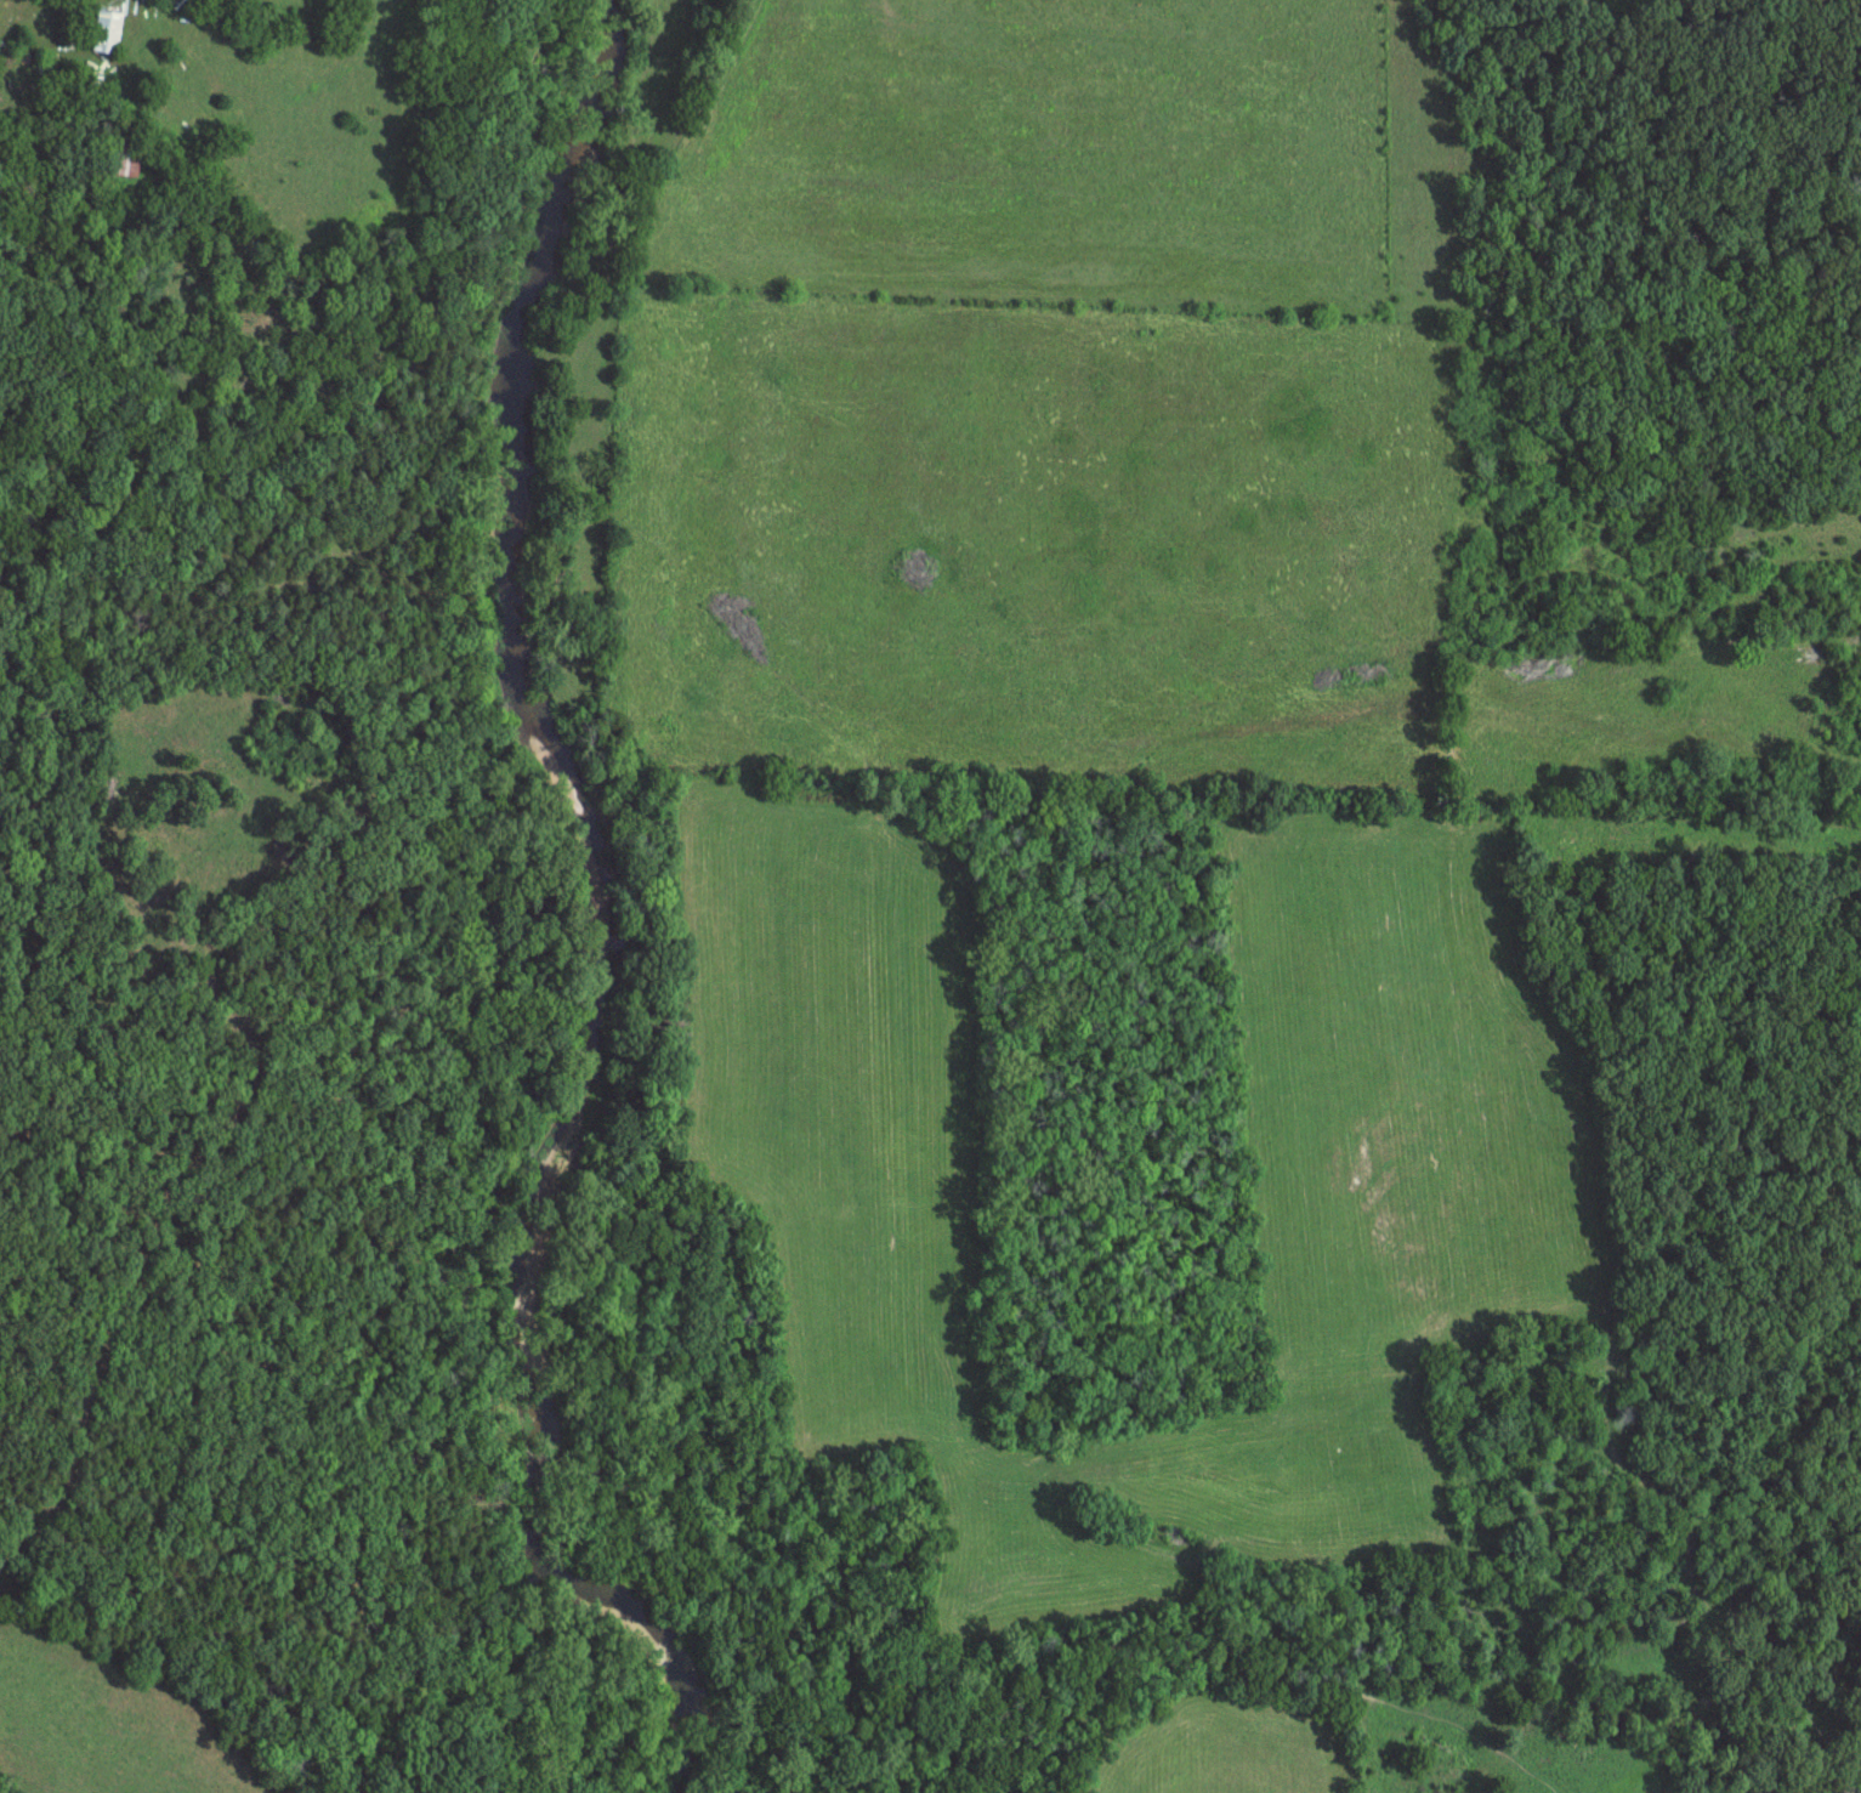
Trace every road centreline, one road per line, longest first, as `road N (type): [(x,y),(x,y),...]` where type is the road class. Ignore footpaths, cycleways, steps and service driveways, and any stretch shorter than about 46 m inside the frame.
road 1 (residential): [(640,336),(178,75),(111,0)]

